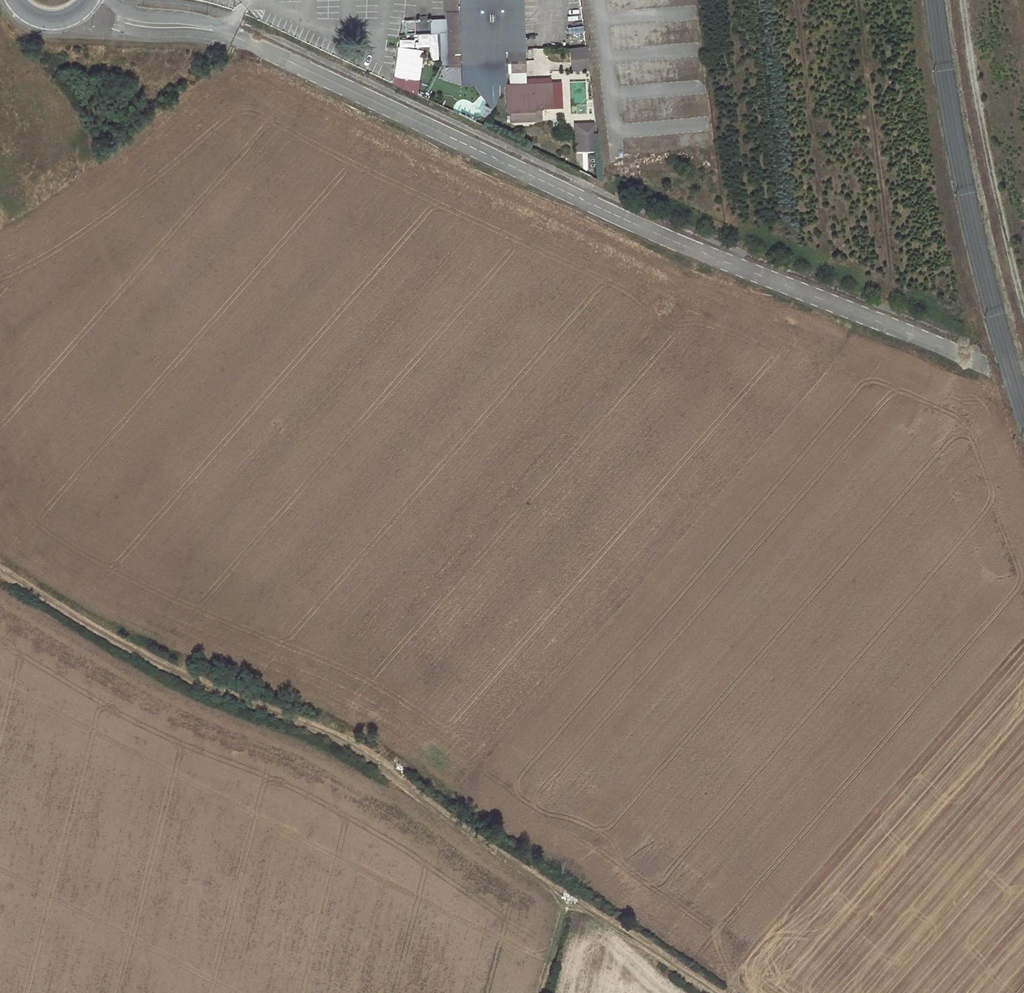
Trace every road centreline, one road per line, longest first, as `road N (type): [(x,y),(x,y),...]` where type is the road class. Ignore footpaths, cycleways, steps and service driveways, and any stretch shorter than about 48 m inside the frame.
road 1 (track): [(714,992),(478,841),(346,743),(162,667),(0,568)]
road 2 (track): [(1023,306),(964,0)]

